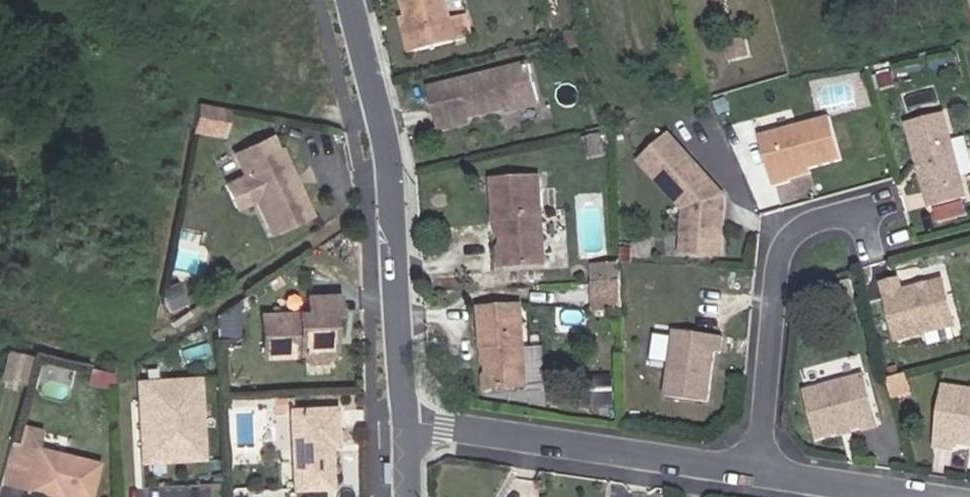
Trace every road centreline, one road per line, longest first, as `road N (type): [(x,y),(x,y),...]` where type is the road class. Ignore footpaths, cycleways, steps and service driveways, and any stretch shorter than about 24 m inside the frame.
road 1 (residential): [(345,0),(381,146),(400,420)]
road 2 (residential): [(400,420),(759,472)]
road 3 (residential): [(863,215),(814,221),(791,234),(778,260),(759,472)]
road 4 (residential): [(759,472),(929,496)]

